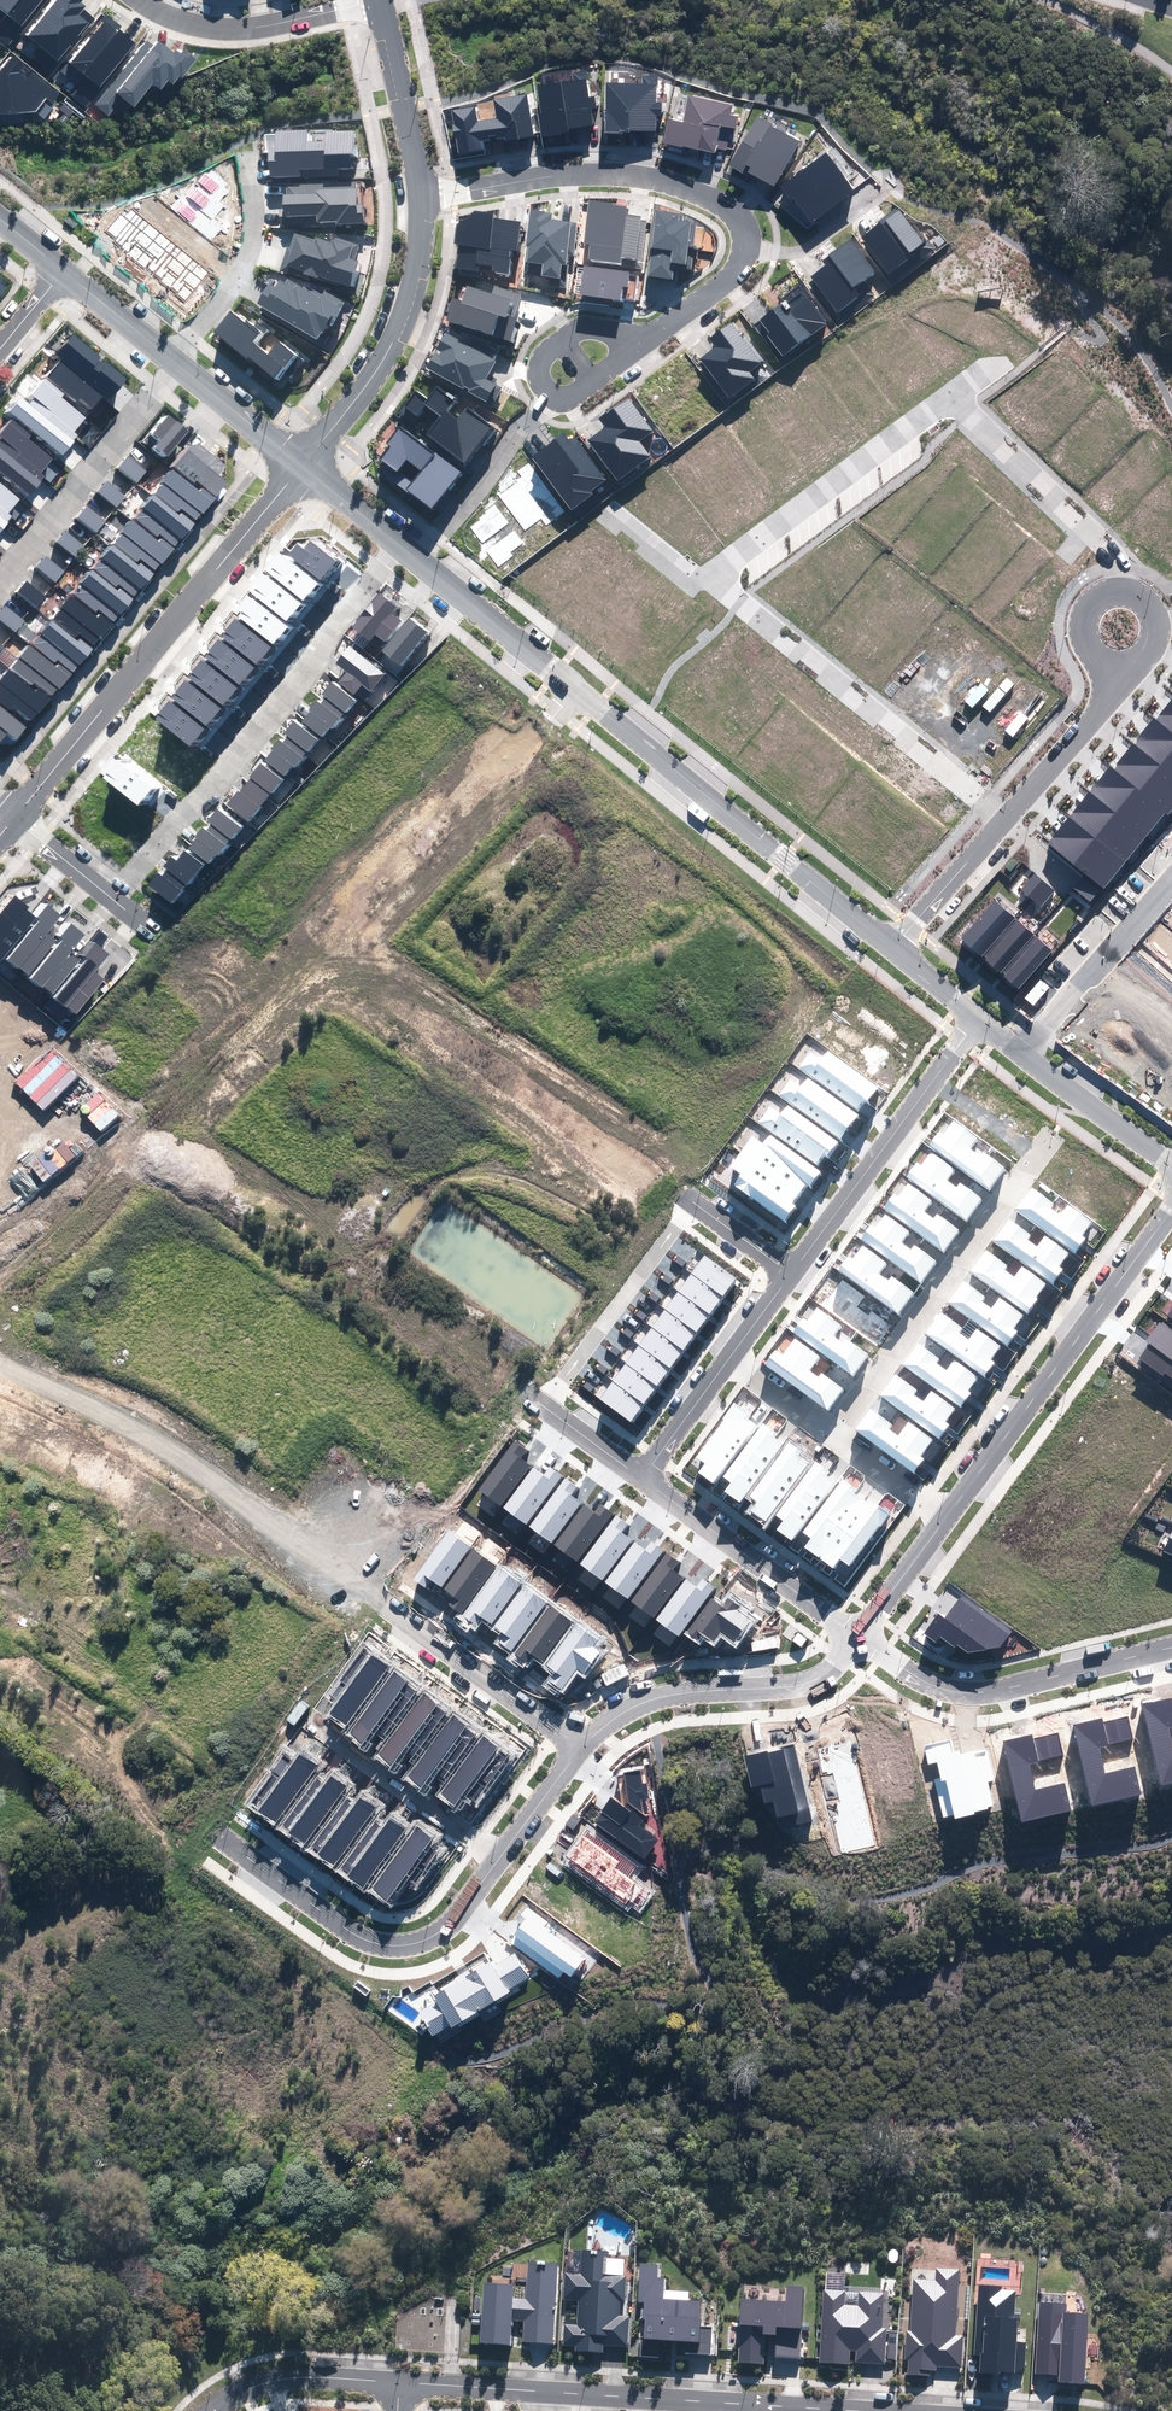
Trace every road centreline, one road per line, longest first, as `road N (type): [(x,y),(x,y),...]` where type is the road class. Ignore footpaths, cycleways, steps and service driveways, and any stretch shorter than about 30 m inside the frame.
road 1 (residential): [(0,1664),(354,1933),(422,1942),(456,1918),(501,1859)]
road 2 (residential): [(421,197),(619,173),(653,177),(721,205),(741,238),(730,270),(640,341)]
road 3 (track): [(0,1363),(137,1429),(393,1608)]
road 4 (residential): [(541,1408),(171,1128)]
road 5 (residential): [(863,2410),(400,2382)]
road 6 (residential): [(113,900),(400,546)]
road 7 (tertiary): [(15,819),(300,465)]
road 8 (residential): [(335,951),(695,1199)]
road 9 (residential): [(891,947),(575,690)]
road 10 (residential): [(947,1519),(1171,1206)]
road 11 (residential): [(836,1437),(1051,1137)]
road 12 (residential): [(1001,819),(723,586)]
road 13 (residential): [(575,690),(335,951)]
road 14 (residential): [(1171,1647),(970,1690),(933,1684),(858,1638)]
road 15 (residential): [(978,1018),(793,1269)]
road 16 (residential): [(581,1747),(648,1697),(815,1679),(858,1638)]
road 17 (tertiary): [(300,465),(394,341),(416,279),(421,197)]
road 18 (residential): [(723,586),(722,573),(739,553),(951,398)]
road 19 (residential): [(0,579),(175,363)]
road 20 (residential): [(858,1638),(640,1477)]
road 21 (residential): [(1125,591),(1117,562),(951,398)]
road 22 (residential): [(541,1408),(695,1199)]
road 23 (residential): [(171,1128),(0,1308)]
road 24 (residential): [(142,0),(242,28),(382,6)]
road 25 (residential): [(175,363),(258,245),(256,147)]
road 26 (residential): [(501,1859),(310,1721)]
road 27 (residential): [(393,1608),(581,1747)]
road 28 (residential): [(1022,1054),(1171,878)]
road 29 (residential): [(419,562),(492,477),(544,393)]
road 30 (residential): [(575,690),(419,562)]
road 31 (residential): [(400,2382),(300,2374),(250,2384),(211,2410)]
road 32 (tertiary): [(421,197),(382,6)]
road 33 (residential): [(1001,819),(1101,708),(1113,668)]
road 34 (residential): [(1171,1164),(1022,1054)]
road 35 (residential): [(891,947),(1001,819)]
road 36 (residential): [(300,465),(175,363)]
road 37 (residential): [(142,925),(265,1027)]
road 38 (residential): [(175,363),(58,267)]
road 39 (residential): [(544,393),(535,366),(568,329),(640,341)]
road 40 (residential): [(858,1638),(947,1519)]
road 41 (residential): [(728,1358),(640,1477)]
road 42 (residential): [(836,1437),(947,1519)]
road 43 (residential): [(265,1027),(171,1128)]
road 44 (residential): [(501,1859),(581,1747)]
road 45 (residential): [(728,1358),(836,1437)]
road 46 (residential): [(400,546),(300,465)]
road 47 (residential): [(723,586),(619,511)]
road 48 (residential): [(113,900),(15,819)]
road 49 (residential): [(1113,668),(1091,657),(1079,622),(1091,601),(1125,591)]
road 50 (residential): [(640,1477),(541,1408)]
road 51 (residential): [(695,1199),(793,1269)]

